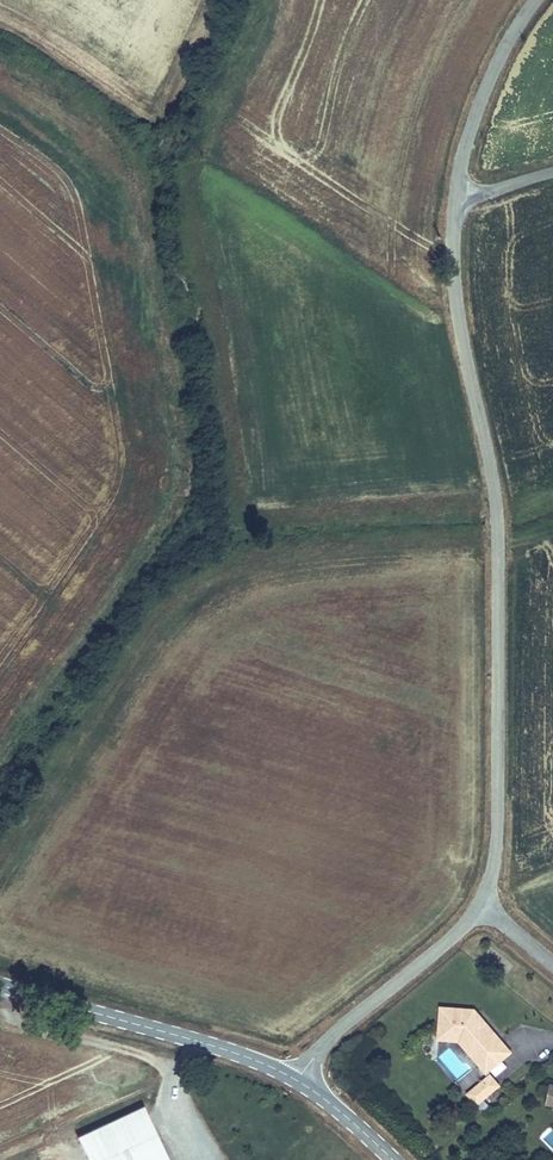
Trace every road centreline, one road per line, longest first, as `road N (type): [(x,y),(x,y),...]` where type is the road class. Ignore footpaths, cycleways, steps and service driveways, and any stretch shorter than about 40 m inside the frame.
road 1 (tertiary): [(485,912),(495,854),(497,524),(455,284),(456,197)]
road 2 (secondary): [(0,988),(198,1041),(297,1080)]
road 3 (tertiary): [(297,1080),(333,1035),(485,912)]
road 4 (tertiary): [(456,197),(476,112),(501,54),(539,0)]
road 5 (secondary): [(297,1080),(393,1159)]

